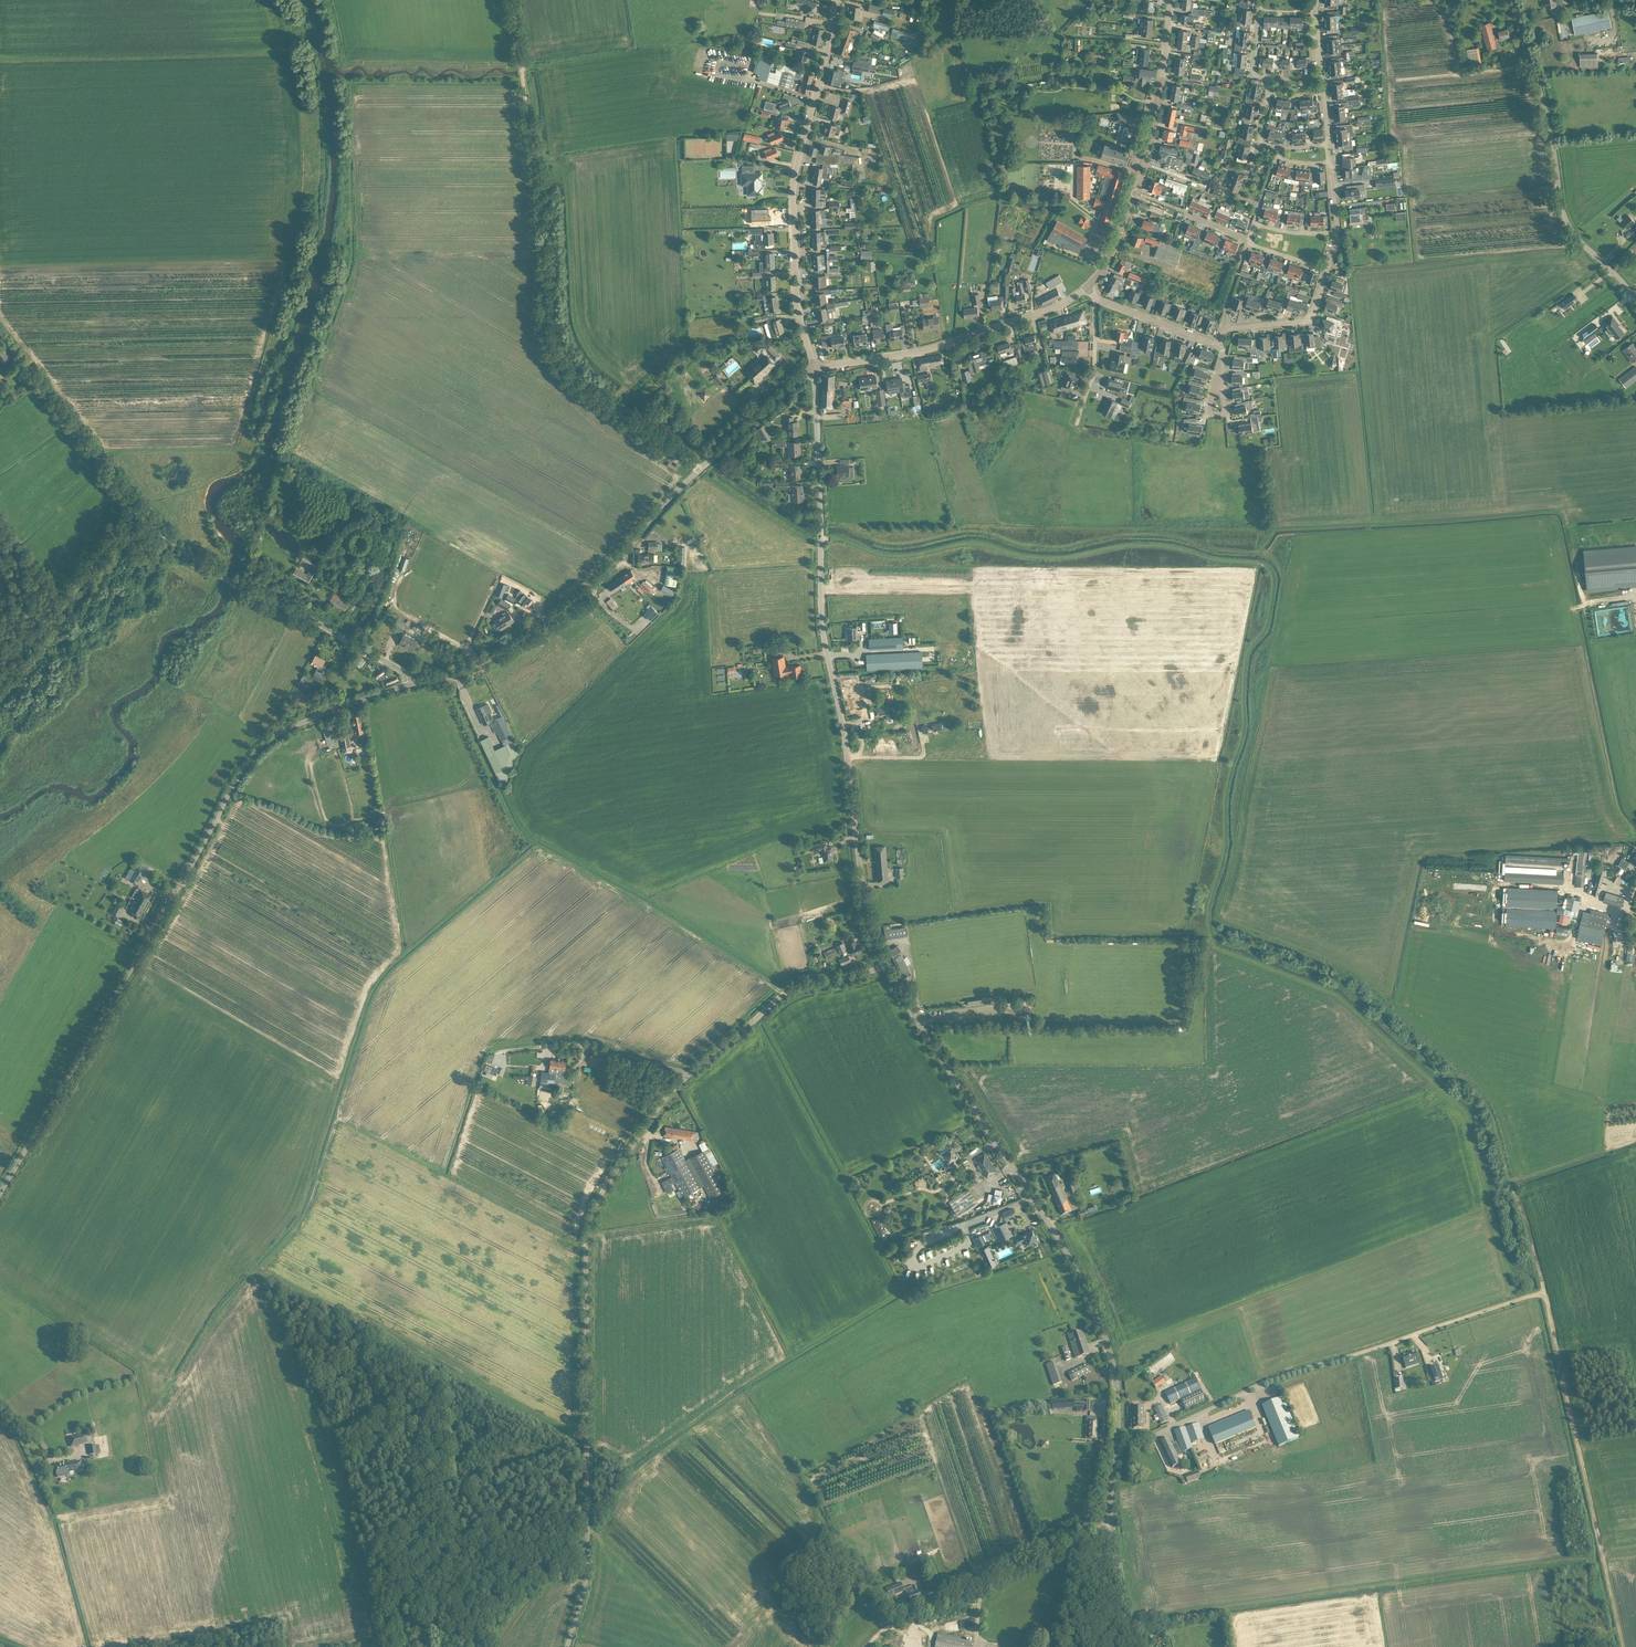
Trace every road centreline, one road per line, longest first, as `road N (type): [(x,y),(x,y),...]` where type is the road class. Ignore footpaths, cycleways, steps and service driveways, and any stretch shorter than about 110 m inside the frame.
road 1 (tertiary): [(0,1193),(252,756),(289,728),(409,684)]
road 2 (unclassified): [(567,1646),(587,1571),(587,1233),(606,1185),(690,1073)]
road 3 (tertiary): [(886,965),(866,910),(822,624),(815,369)]
road 4 (unclassified): [(409,684),(401,671),(241,588),(162,532),(0,333)]
road 5 (tertiary): [(1117,1447),(1114,1365),(1081,1280),(886,965)]
road 6 (tertiary): [(409,684),(486,660),(582,598),(679,488),(815,369)]
road 7 (track): [(701,469),(556,360),(546,333),(523,81)]
road 8 (track): [(1623,1646),(1545,1297),(1518,1300)]
road 9 (tertiary): [(815,369),(797,300),(793,198),(835,0)]
road 10 (unclassified): [(1117,1447),(1281,1375),(1425,1331)]
road 11 (unclassified): [(1635,298),(1567,220),(1515,0)]
road 12 (unclassified): [(1088,287),(1116,248),(1146,149),(1172,0)]
road 13 (unclassified): [(815,369),(925,351),(1059,306),(1088,287)]
road 14 (unclassified): [(897,1623),(1112,1521)]
road 15 (unclassified): [(690,1073),(792,989),(886,965)]
road 16 (track): [(521,67),(346,66)]
road 17 (residential): [(1098,433),(1080,418),(1095,365),(1095,298)]
road 18 (residential): [(1222,330),(1308,320),(1327,269)]
road 19 (residential): [(1218,344),(1095,298)]
road 20 (tertiary): [(1135,1646),(1112,1521)]
road 21 (track): [(1070,1646),(1098,1530)]

